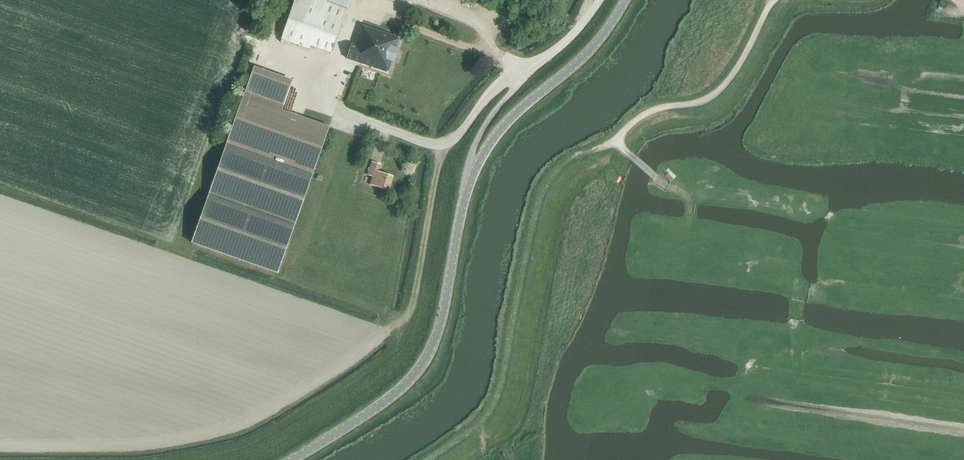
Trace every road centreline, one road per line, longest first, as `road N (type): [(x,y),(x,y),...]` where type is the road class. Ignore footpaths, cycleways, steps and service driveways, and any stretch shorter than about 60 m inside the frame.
road 1 (tertiary): [(626,0),(588,55),(500,129),(469,174),(438,331),(413,379),(292,459)]
road 2 (track): [(773,0),(718,91),(651,111),(597,149)]

